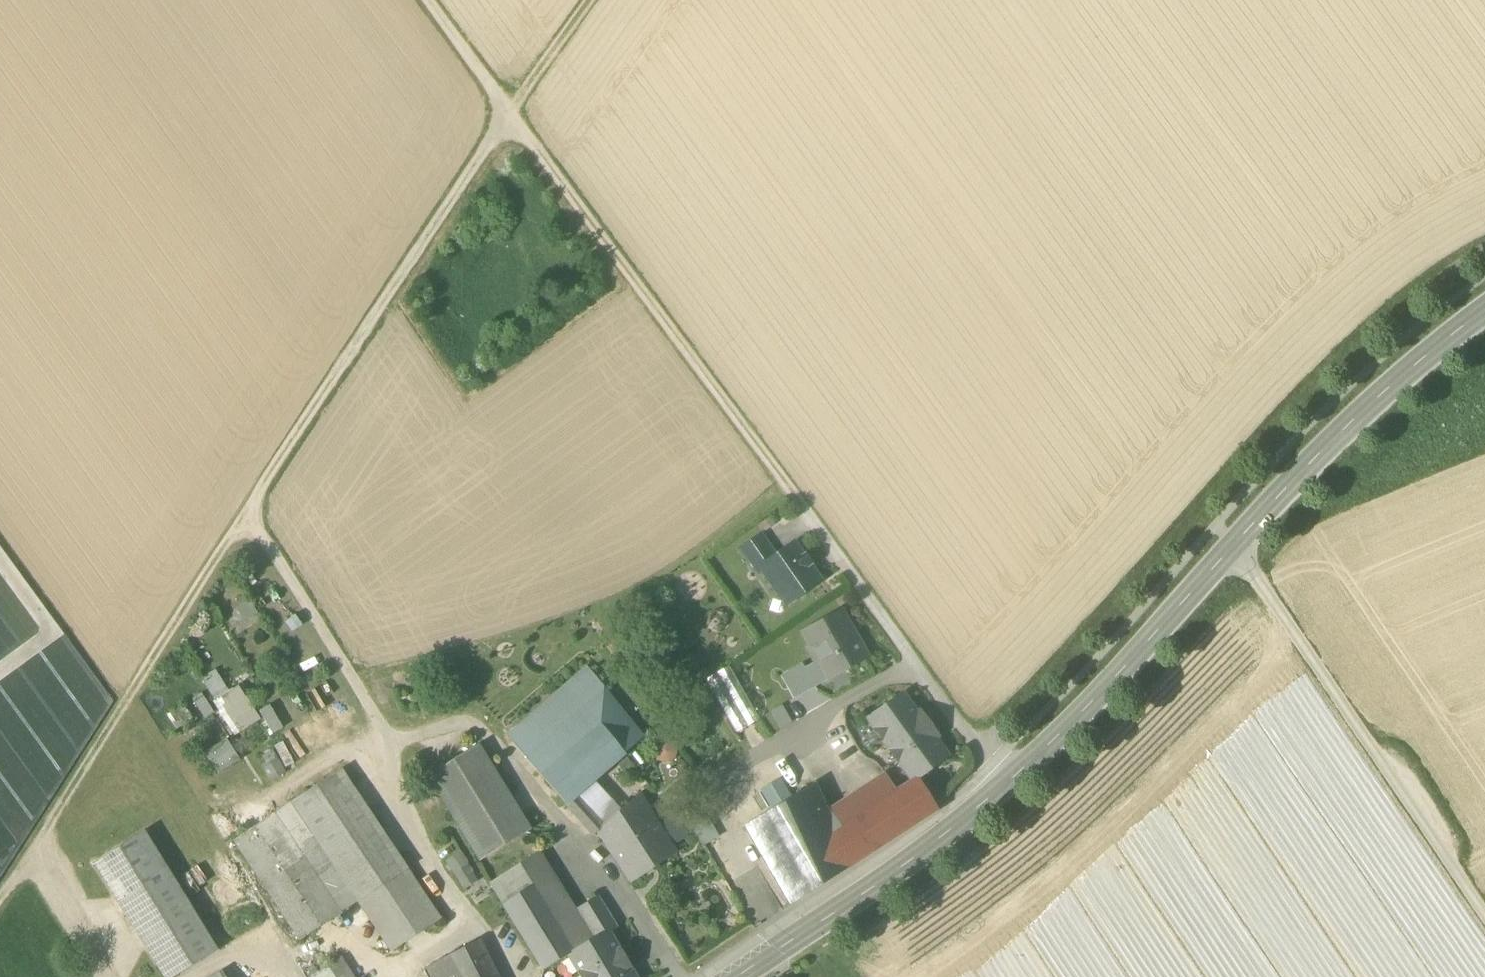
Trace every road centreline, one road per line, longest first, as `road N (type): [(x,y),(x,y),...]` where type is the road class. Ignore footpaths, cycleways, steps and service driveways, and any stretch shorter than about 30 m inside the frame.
road 1 (track): [(587,0),(506,111),(0,896)]
road 2 (secondary): [(738,976),(921,855),(1008,784),(1333,440),(1484,310)]
road 3 (track): [(1484,245),(1344,355),(980,748)]
road 4 (track): [(791,494),(425,0)]
road 5 (track): [(1233,548),(1484,917)]

